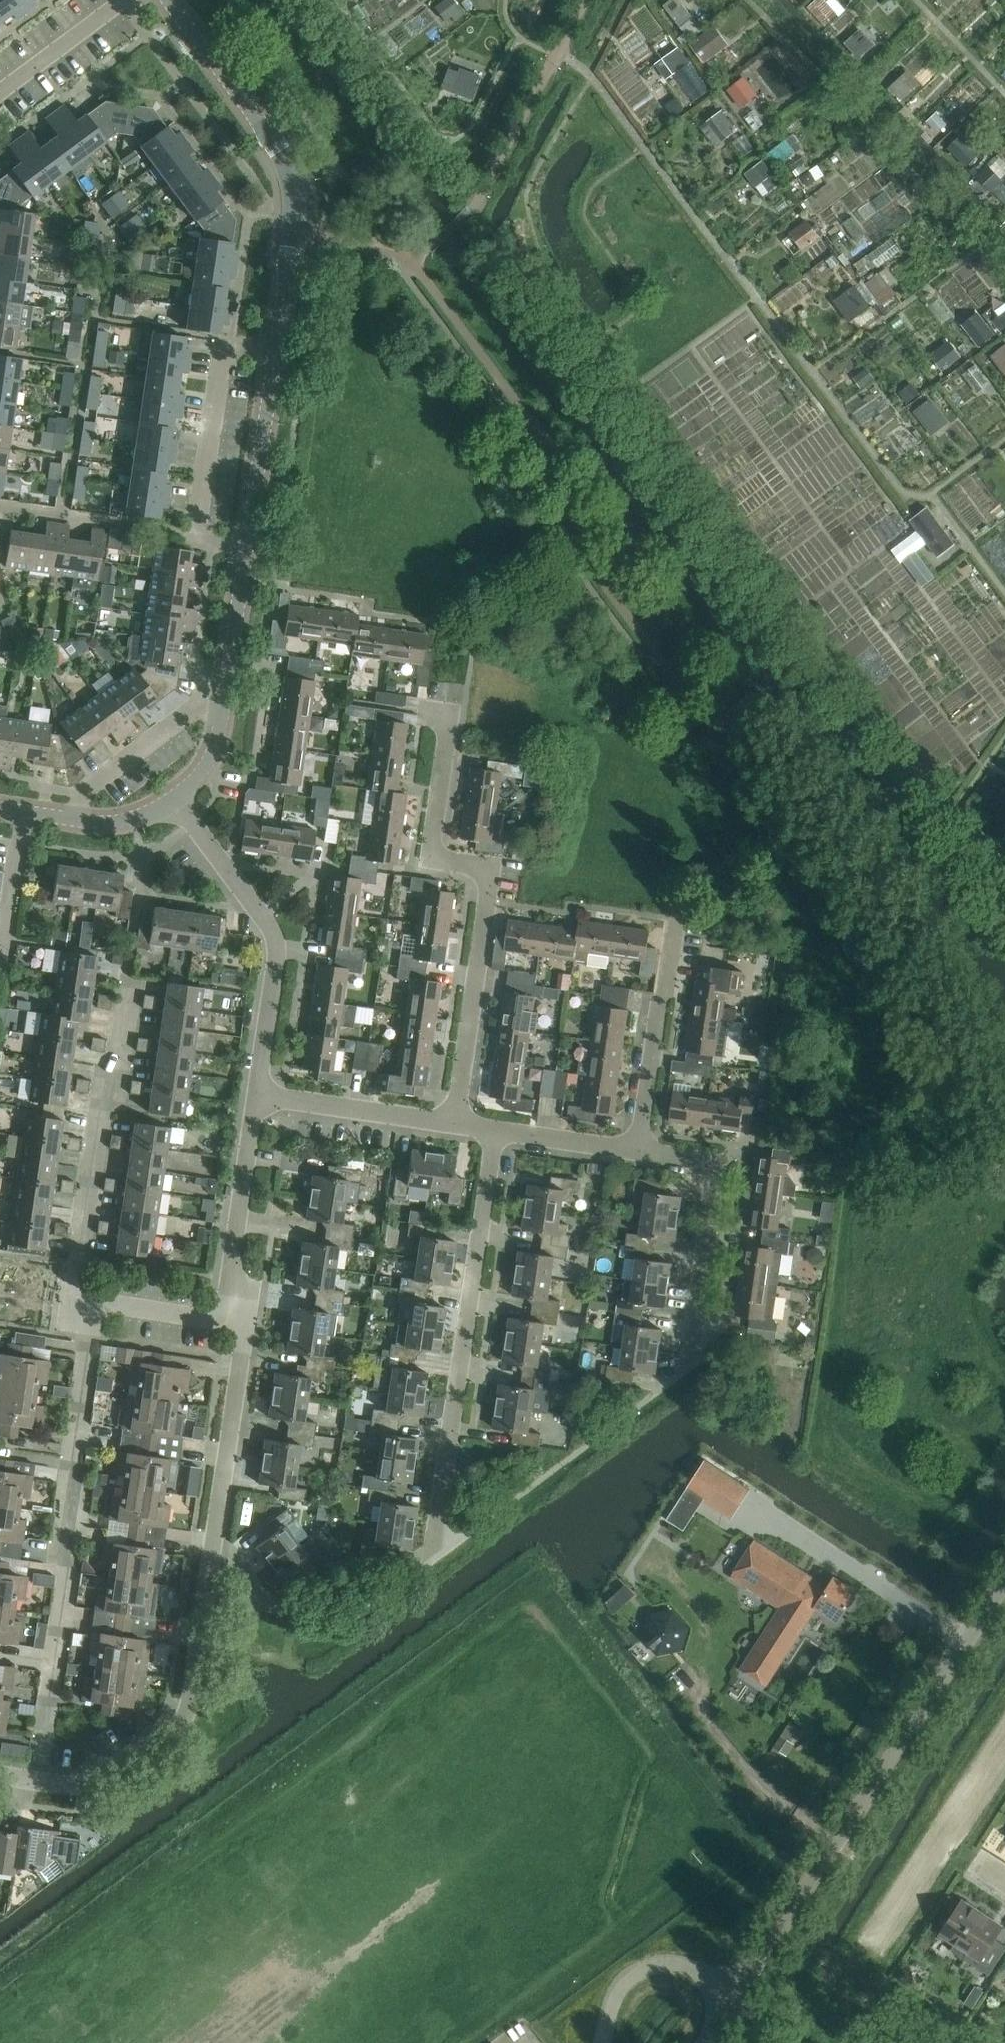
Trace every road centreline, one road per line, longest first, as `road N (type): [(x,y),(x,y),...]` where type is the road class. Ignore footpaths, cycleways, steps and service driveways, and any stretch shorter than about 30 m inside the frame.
road 1 (residential): [(37,1779),(118,1784),(178,1738),(196,1669),(243,1351),(236,1319)]
road 2 (unclassified): [(734,1999),(1004,1581)]
road 3 (residential): [(73,1295),(70,1312),(88,1334),(37,1779)]
road 4 (residential): [(456,1122),(486,901),(476,871),(434,858),(431,845),(449,714)]
road 5 (residential): [(435,1560),(496,1129)]
road 6 (tertiary): [(174,0),(289,170),(296,200),(276,354)]
road 7 (residential): [(257,1093),(269,934),(174,799)]
road 8 (residential): [(73,1295),(96,1128),(113,1104),(130,983)]
road 9 (residential): [(247,547),(197,538),(224,348),(276,354)]
road 10 (residential): [(690,1365),(713,1161),(642,1151)]
road 11 (residential): [(642,1151),(675,920)]
road 12 (residential): [(236,1319),(231,1282),(257,1093)]
road 13 (residential): [(456,1122),(257,1093)]
road 14 (residential): [(75,819),(82,792),(193,708),(222,709)]
road 15 (tertiary): [(276,354),(247,547)]
road 16 (residential): [(604,2042),(617,1992),(646,1967),(677,1965),(734,1999)]
road 17 (residential): [(236,1319),(73,1295)]
road 18 (tertiary): [(247,547),(222,709)]
road 19 (residential): [(0,92),(122,0)]
road 20 (residential): [(642,1151),(496,1129)]

